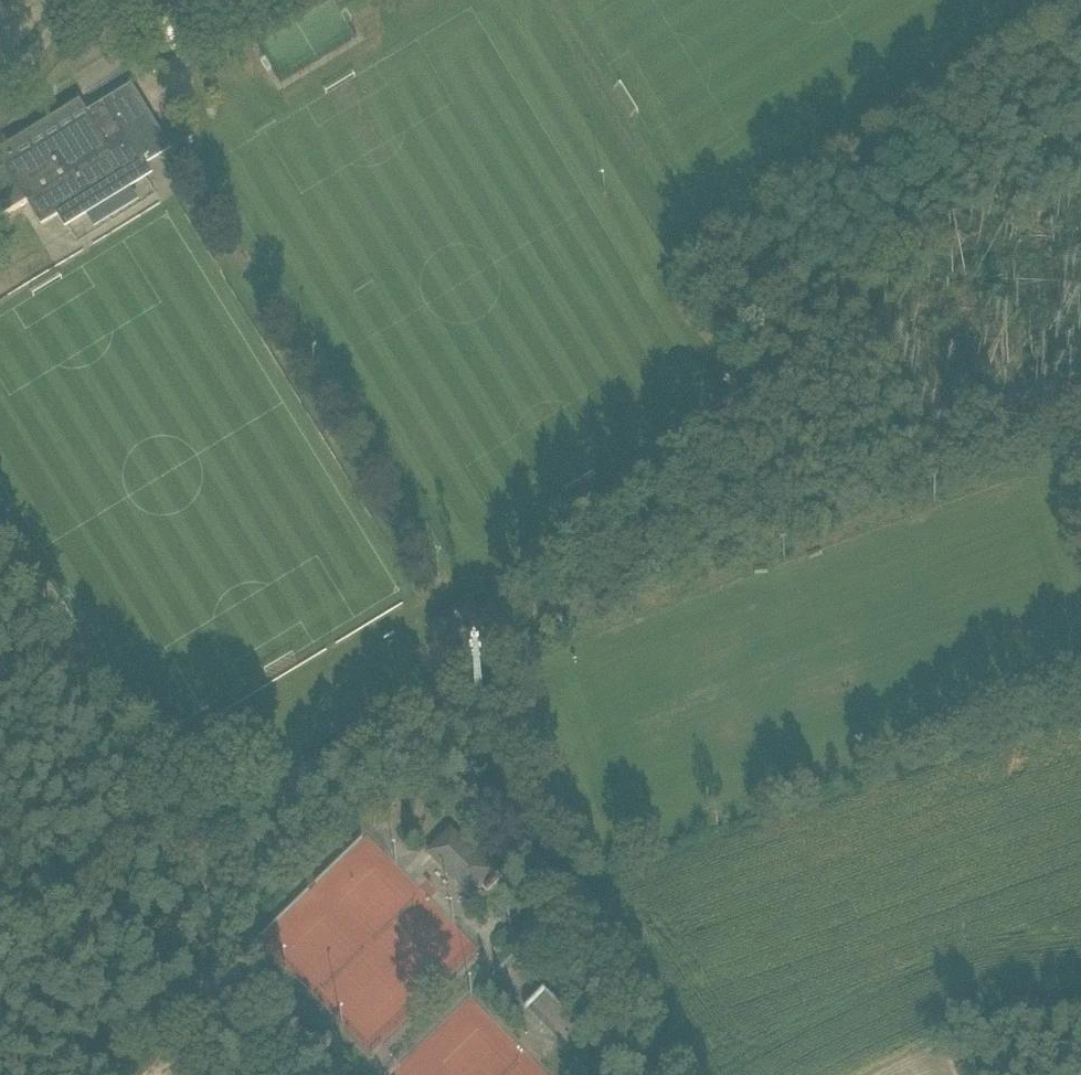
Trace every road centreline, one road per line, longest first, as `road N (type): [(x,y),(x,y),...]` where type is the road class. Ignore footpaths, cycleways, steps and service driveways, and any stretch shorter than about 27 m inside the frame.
road 1 (track): [(1080,416),(606,587),(529,631)]
road 2 (track): [(930,471),(863,307),(864,286),(925,242),(1080,62)]
road 3 (unclassified): [(185,847),(529,631)]
road 4 (unclassified): [(185,847),(0,596)]
road 5 (track): [(185,847),(209,887),(218,929),(213,989),(154,1074)]
road 6 (unclassified): [(0,98),(75,0)]

